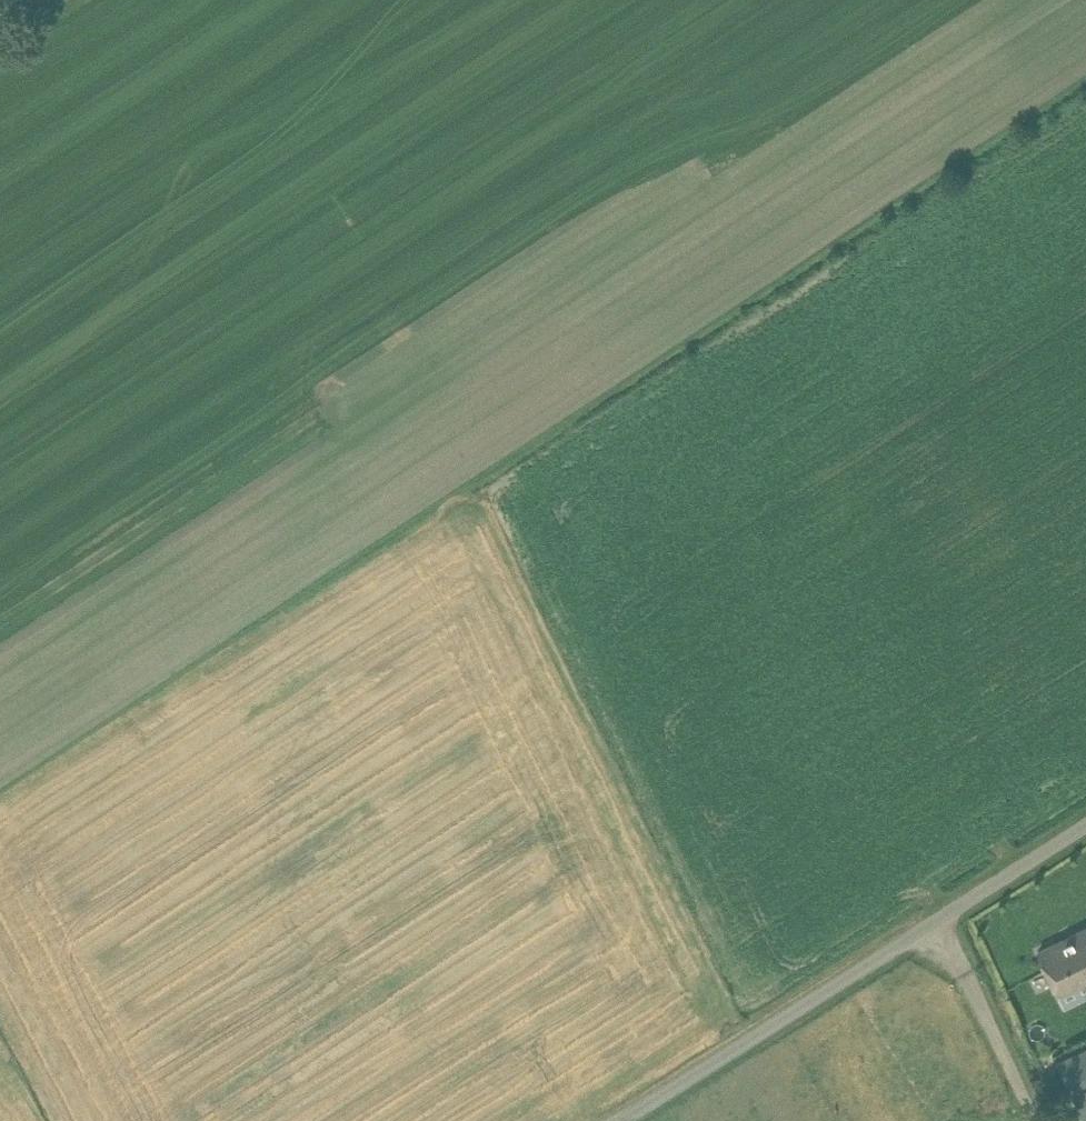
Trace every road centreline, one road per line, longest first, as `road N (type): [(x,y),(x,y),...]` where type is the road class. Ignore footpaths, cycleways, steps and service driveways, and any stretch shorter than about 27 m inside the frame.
road 1 (unclassified): [(618,1120),(1085,825)]

